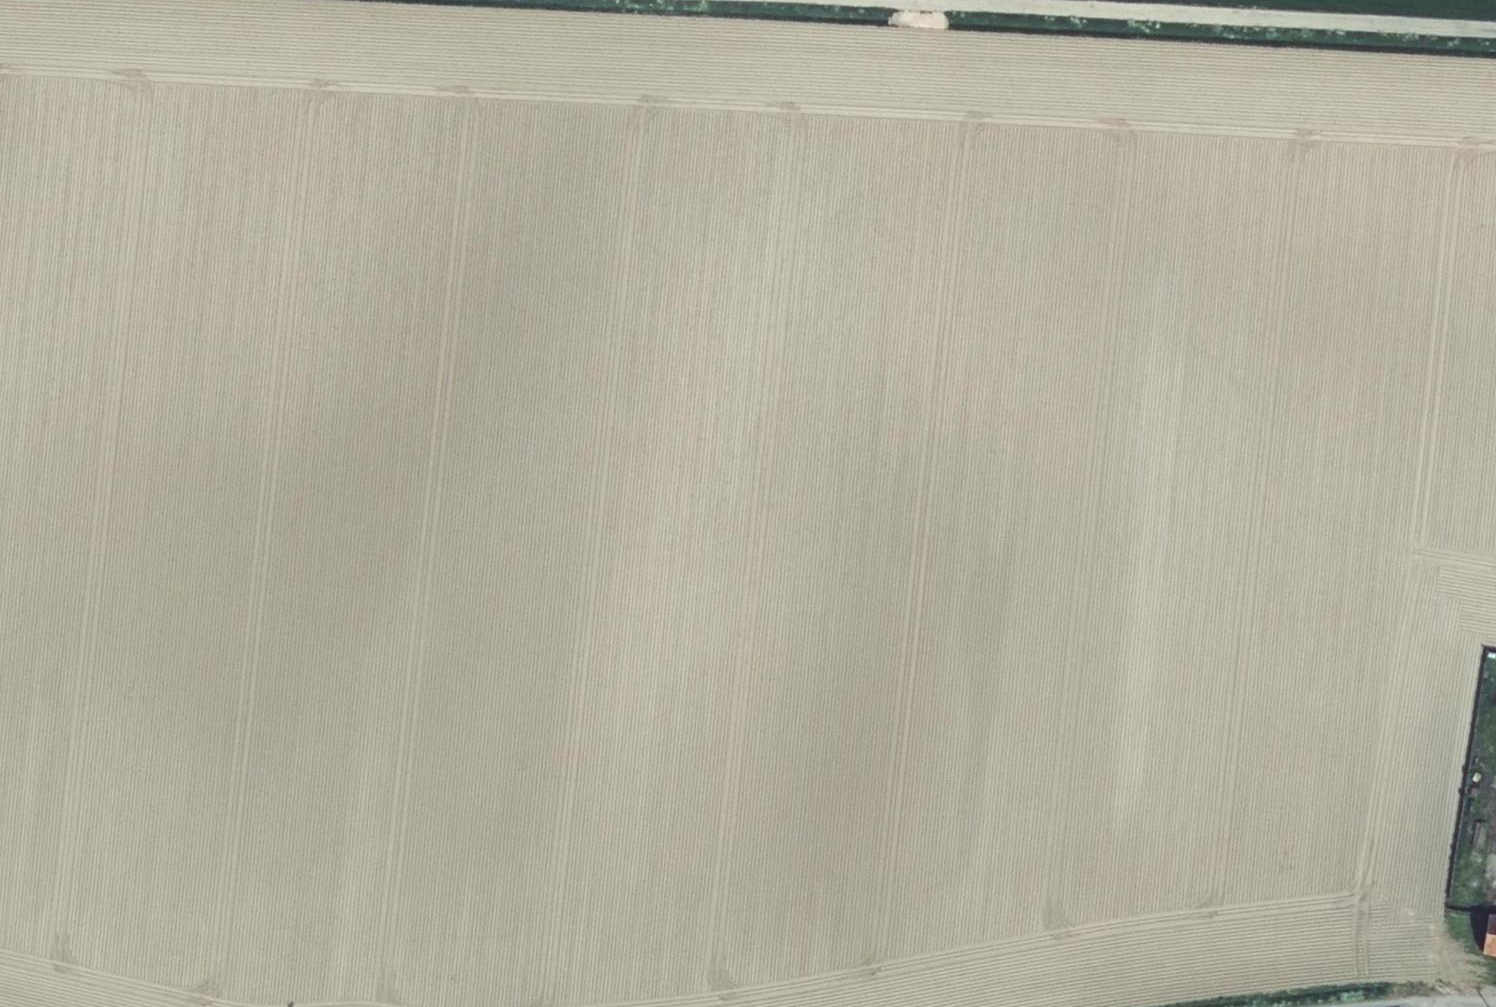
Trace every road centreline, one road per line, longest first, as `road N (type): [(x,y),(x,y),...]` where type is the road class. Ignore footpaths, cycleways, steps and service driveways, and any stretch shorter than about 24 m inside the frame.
road 1 (track): [(663,0),(1495,37)]
road 2 (residential): [(1495,999),(1269,1002)]

